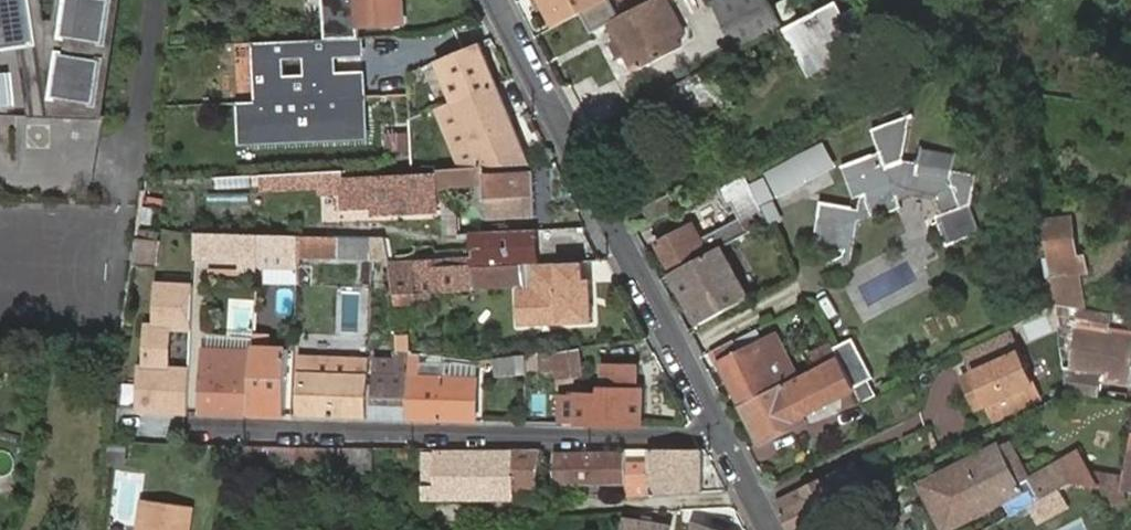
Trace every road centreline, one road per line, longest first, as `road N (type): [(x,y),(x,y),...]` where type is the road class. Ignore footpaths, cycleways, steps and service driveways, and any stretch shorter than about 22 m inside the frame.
road 1 (residential): [(722,427),(698,439),(189,426)]
road 2 (residential): [(493,0),(722,427)]

